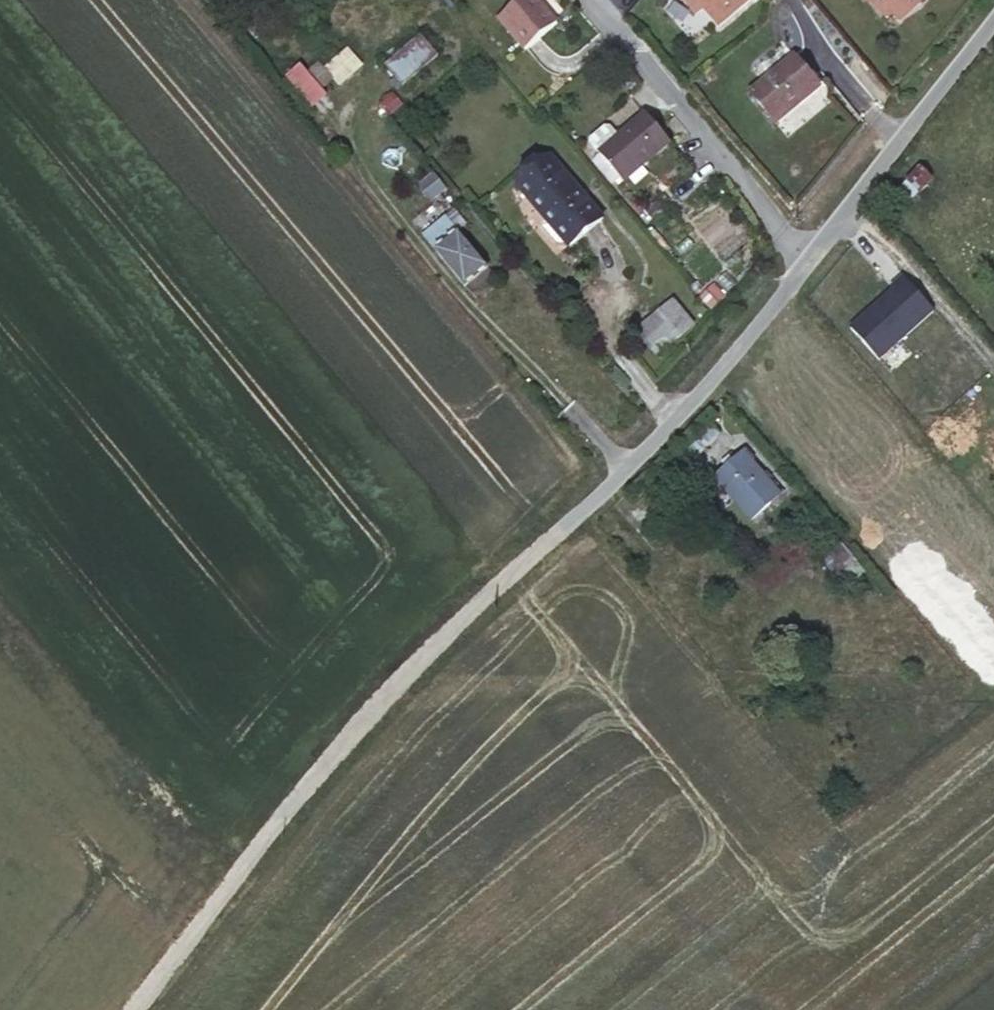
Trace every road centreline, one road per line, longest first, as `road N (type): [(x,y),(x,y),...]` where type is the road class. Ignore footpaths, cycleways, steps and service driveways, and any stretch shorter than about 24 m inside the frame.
road 1 (track): [(601,479),(352,727),(113,1009)]
road 2 (residential): [(809,254),(590,0)]
road 3 (residential): [(809,254),(724,368),(601,479)]
road 4 (residential): [(993,15),(809,254)]

